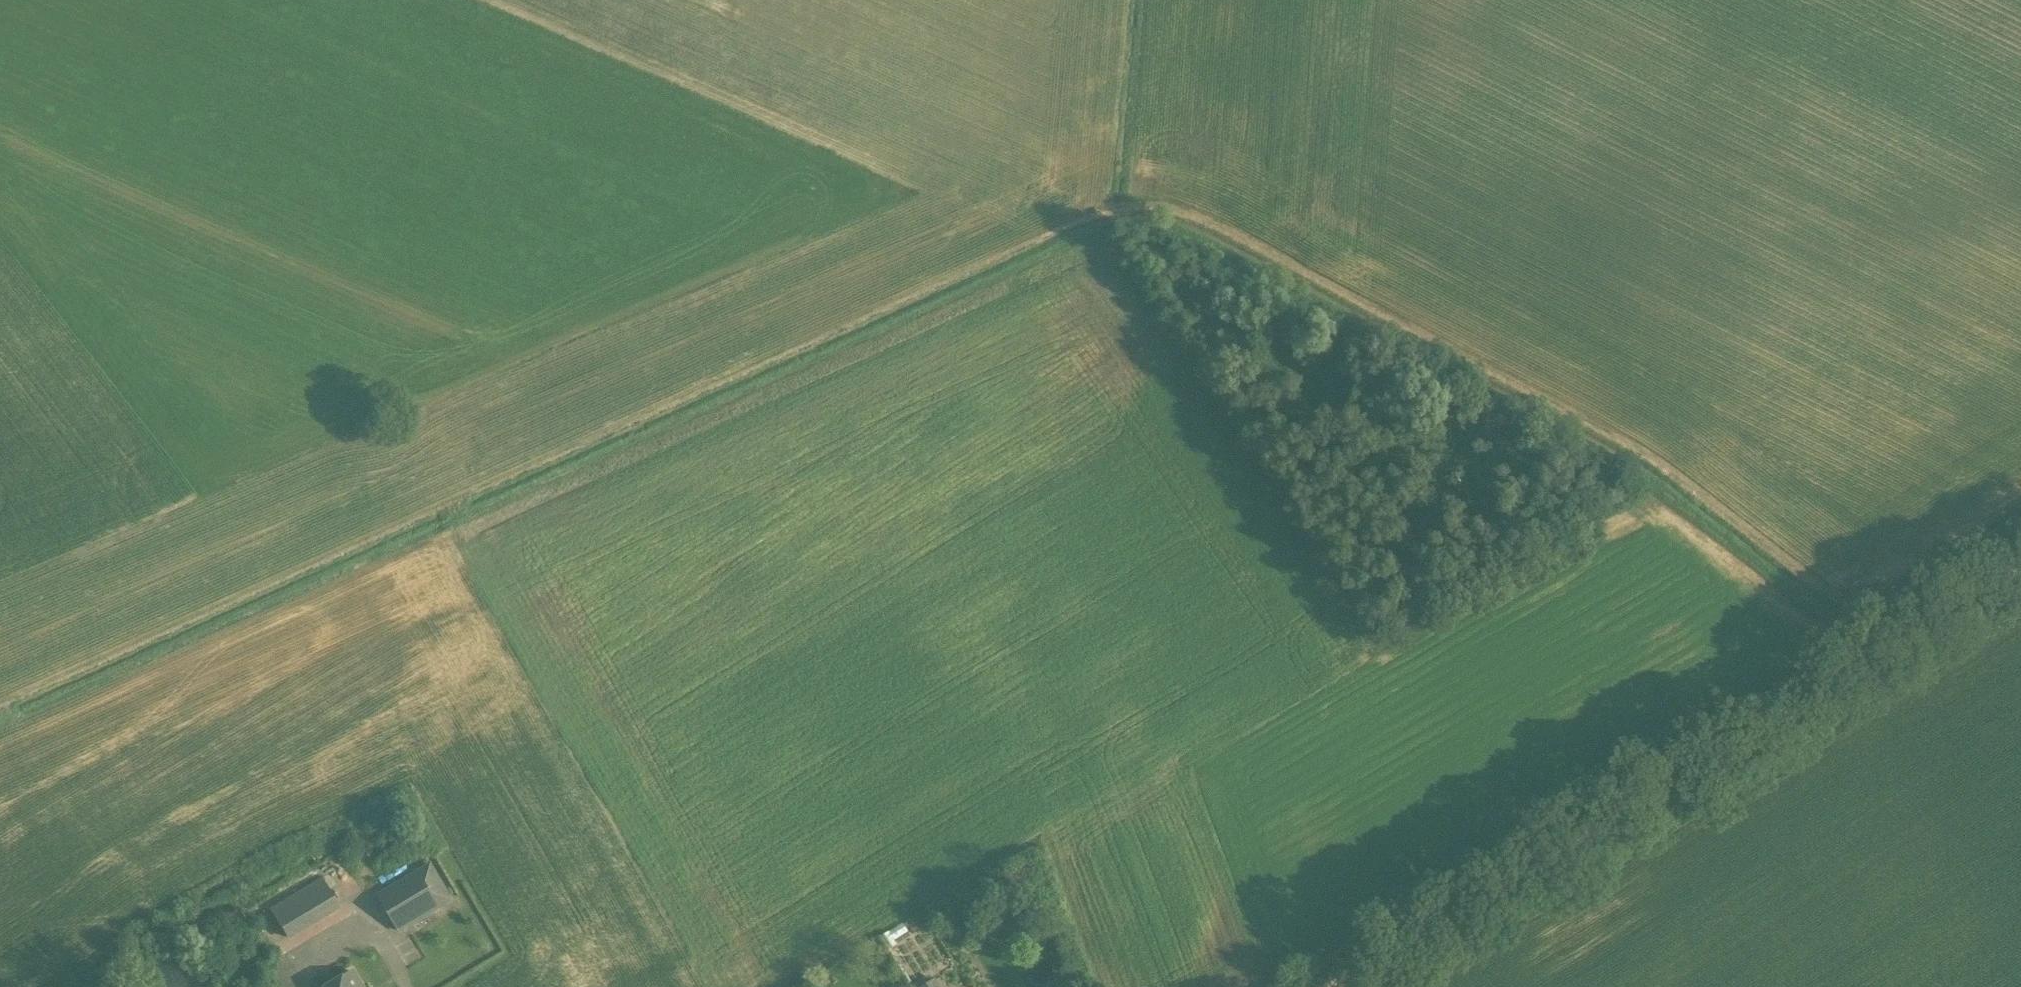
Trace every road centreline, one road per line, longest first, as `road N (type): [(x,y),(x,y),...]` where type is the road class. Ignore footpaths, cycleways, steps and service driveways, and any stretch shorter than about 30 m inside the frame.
road 1 (track): [(1338,986),(2020,562)]

